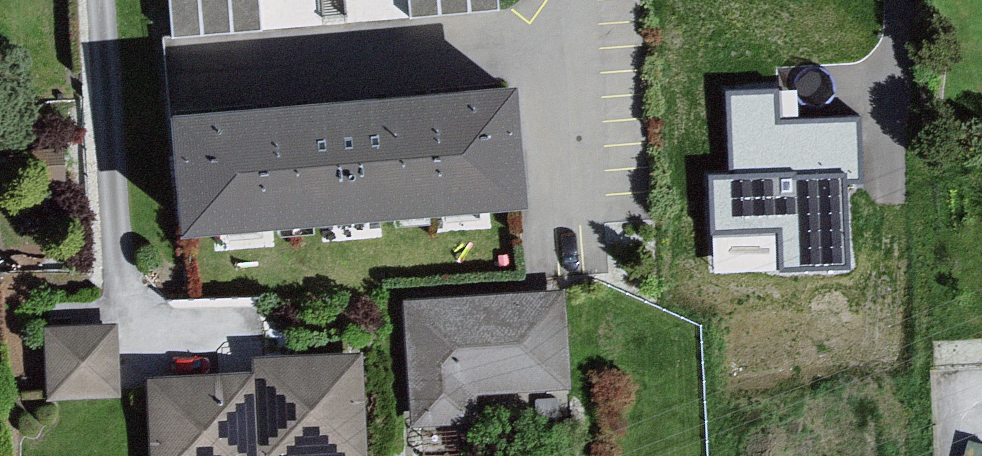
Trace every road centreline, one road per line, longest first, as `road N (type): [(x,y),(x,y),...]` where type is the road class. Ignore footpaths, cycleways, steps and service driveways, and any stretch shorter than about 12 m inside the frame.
road 1 (residential): [(104,0),(133,359)]

